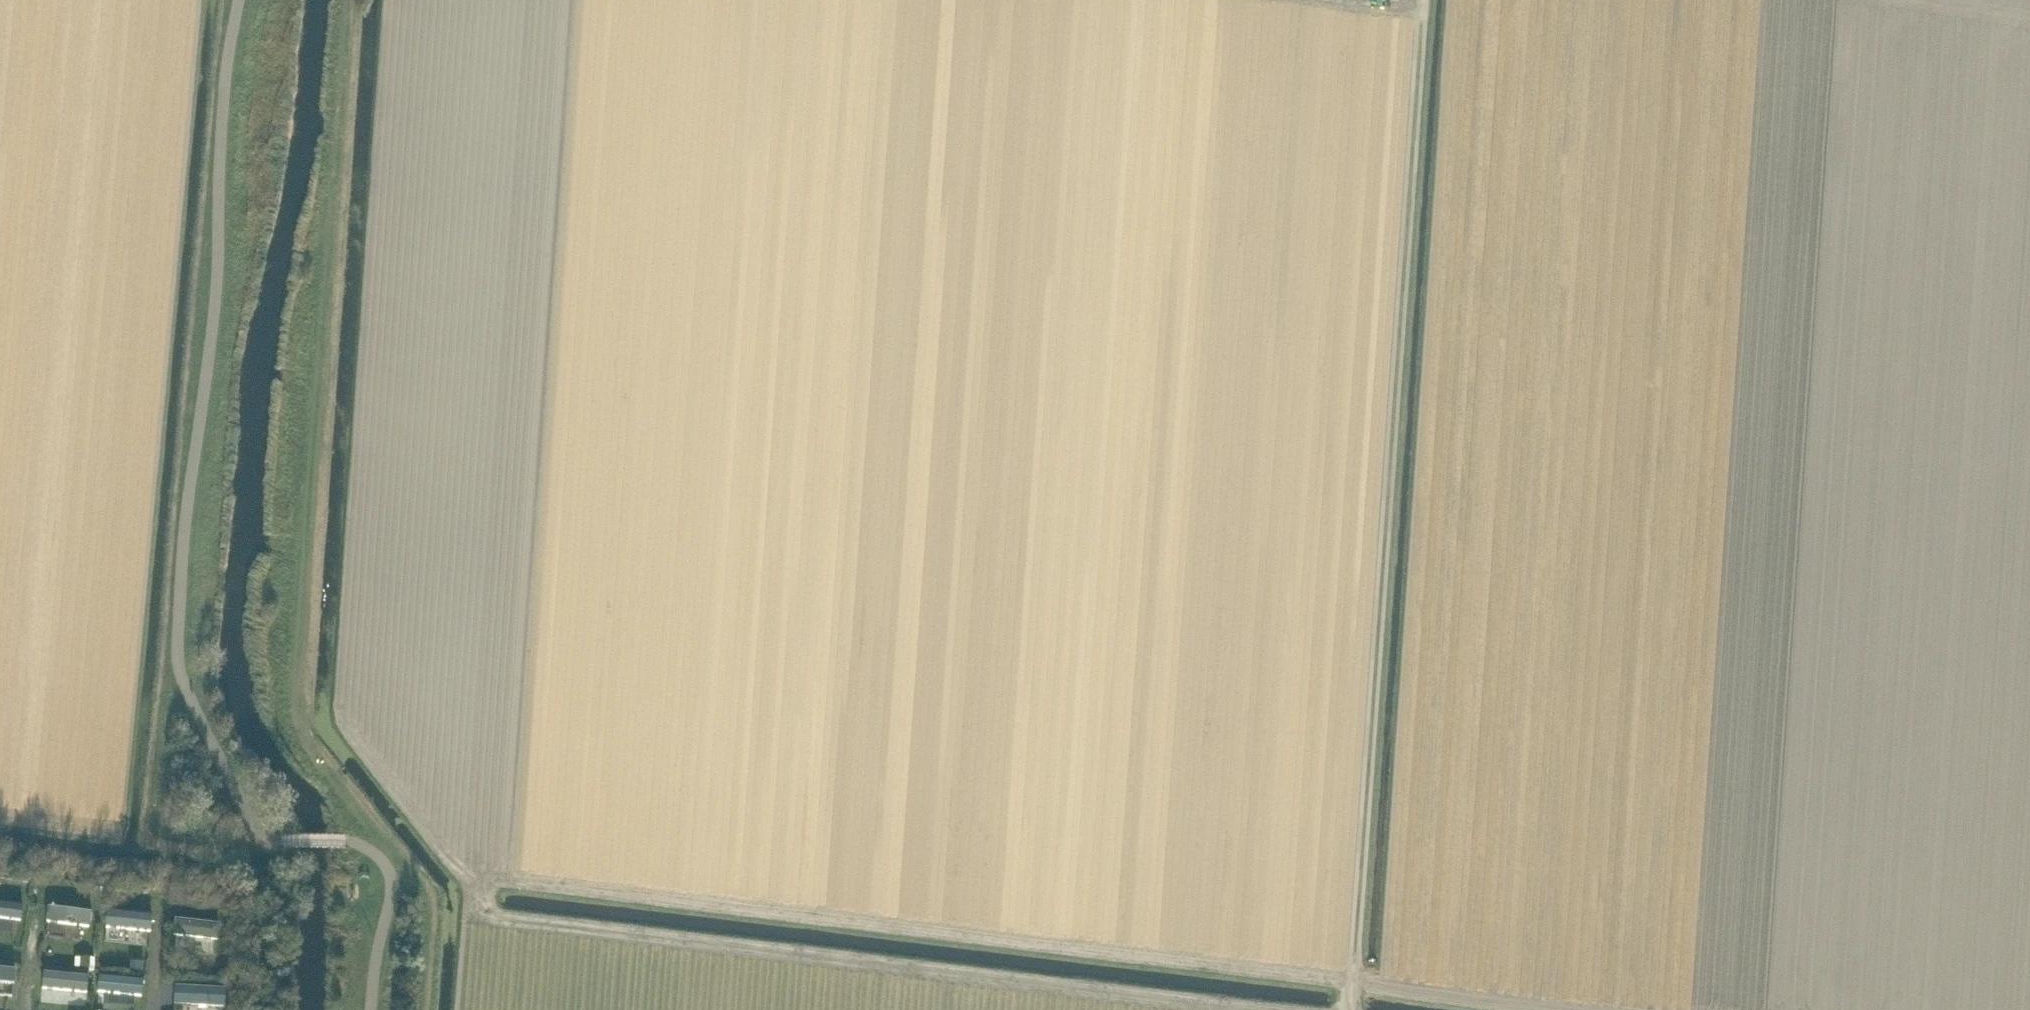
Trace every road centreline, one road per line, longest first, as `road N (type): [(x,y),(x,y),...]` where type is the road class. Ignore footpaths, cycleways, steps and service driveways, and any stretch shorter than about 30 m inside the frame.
road 1 (track): [(1423,0),(1352,1009)]
road 2 (track): [(372,854),(375,838),(313,756),(294,711),(354,0)]

